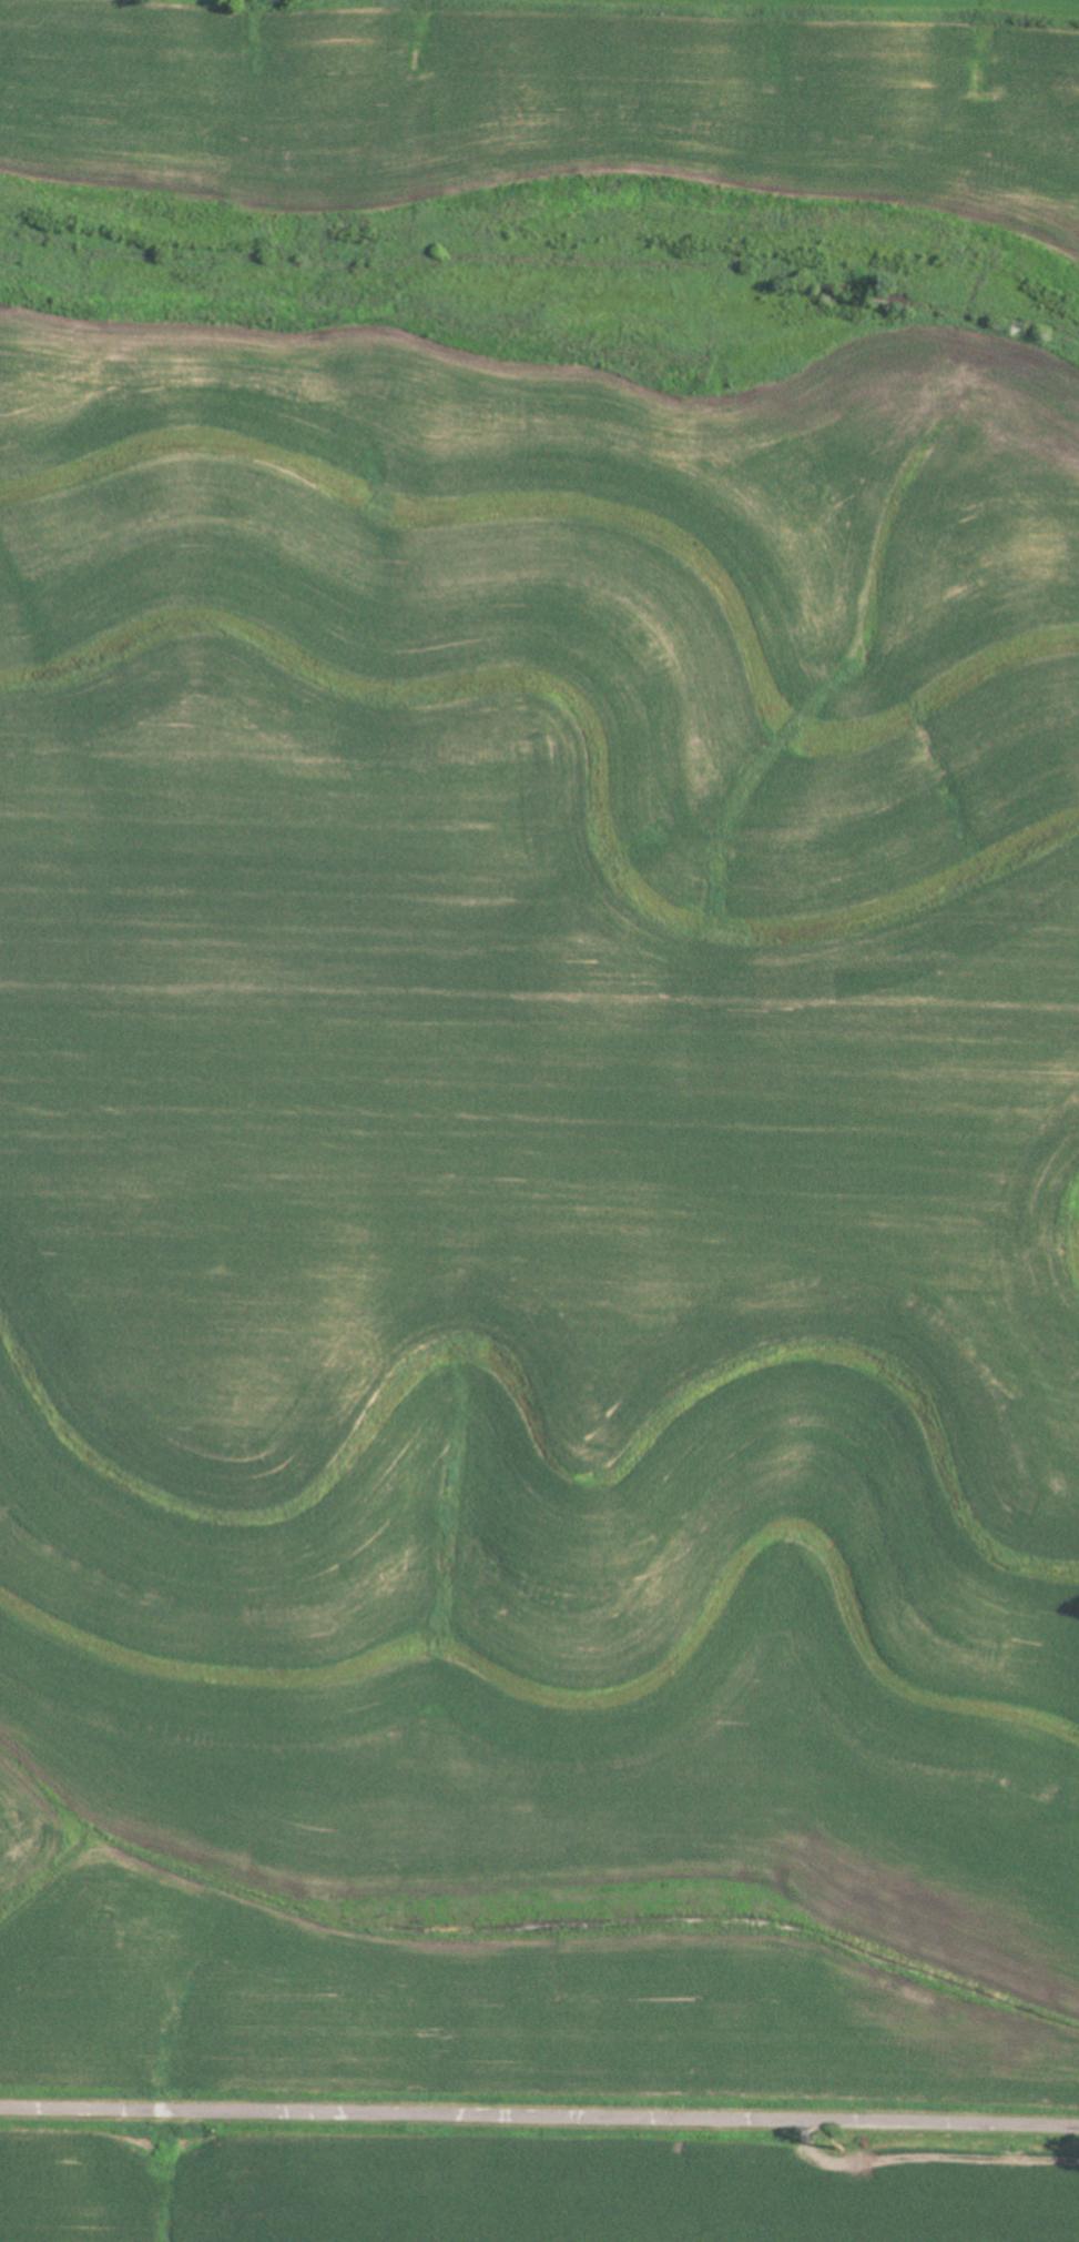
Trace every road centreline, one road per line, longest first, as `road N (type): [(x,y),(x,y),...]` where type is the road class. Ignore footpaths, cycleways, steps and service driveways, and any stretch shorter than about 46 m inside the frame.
road 1 (residential): [(1078,2120),(0,2087)]

